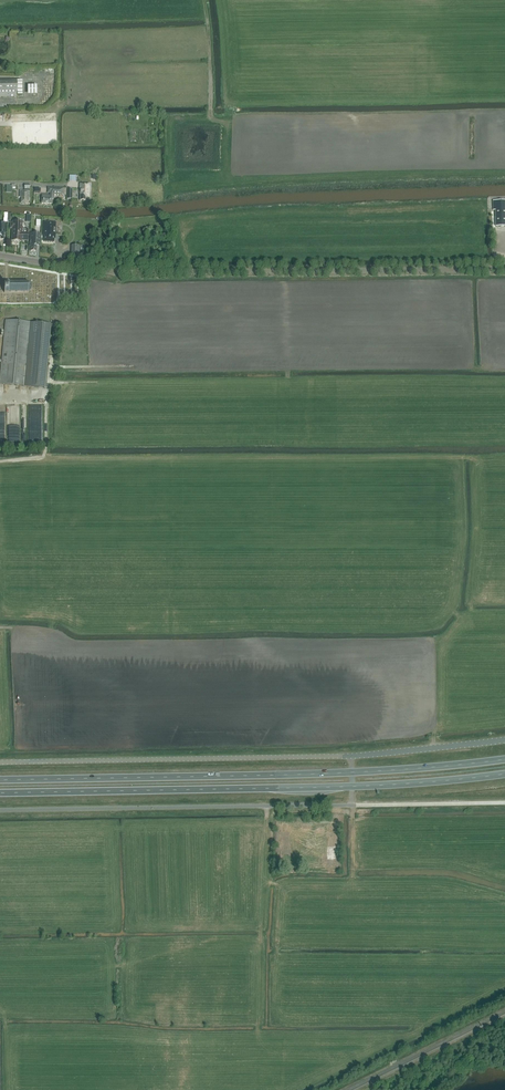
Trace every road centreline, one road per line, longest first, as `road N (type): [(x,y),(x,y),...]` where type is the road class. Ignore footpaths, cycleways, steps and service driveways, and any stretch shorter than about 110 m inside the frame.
road 1 (tertiary): [(504,270),(116,272),(0,255)]
road 2 (unclassified): [(0,810),(352,805),(352,786)]
road 3 (trunk): [(352,772),(0,780)]
road 4 (trunk): [(0,793),(352,786)]
road 5 (unclassified): [(0,762),(352,756)]
road 6 (unclassified): [(352,756),(504,740)]
road 7 (trunk): [(504,759),(352,772)]
road 8 (trunk): [(352,786),(504,774)]

